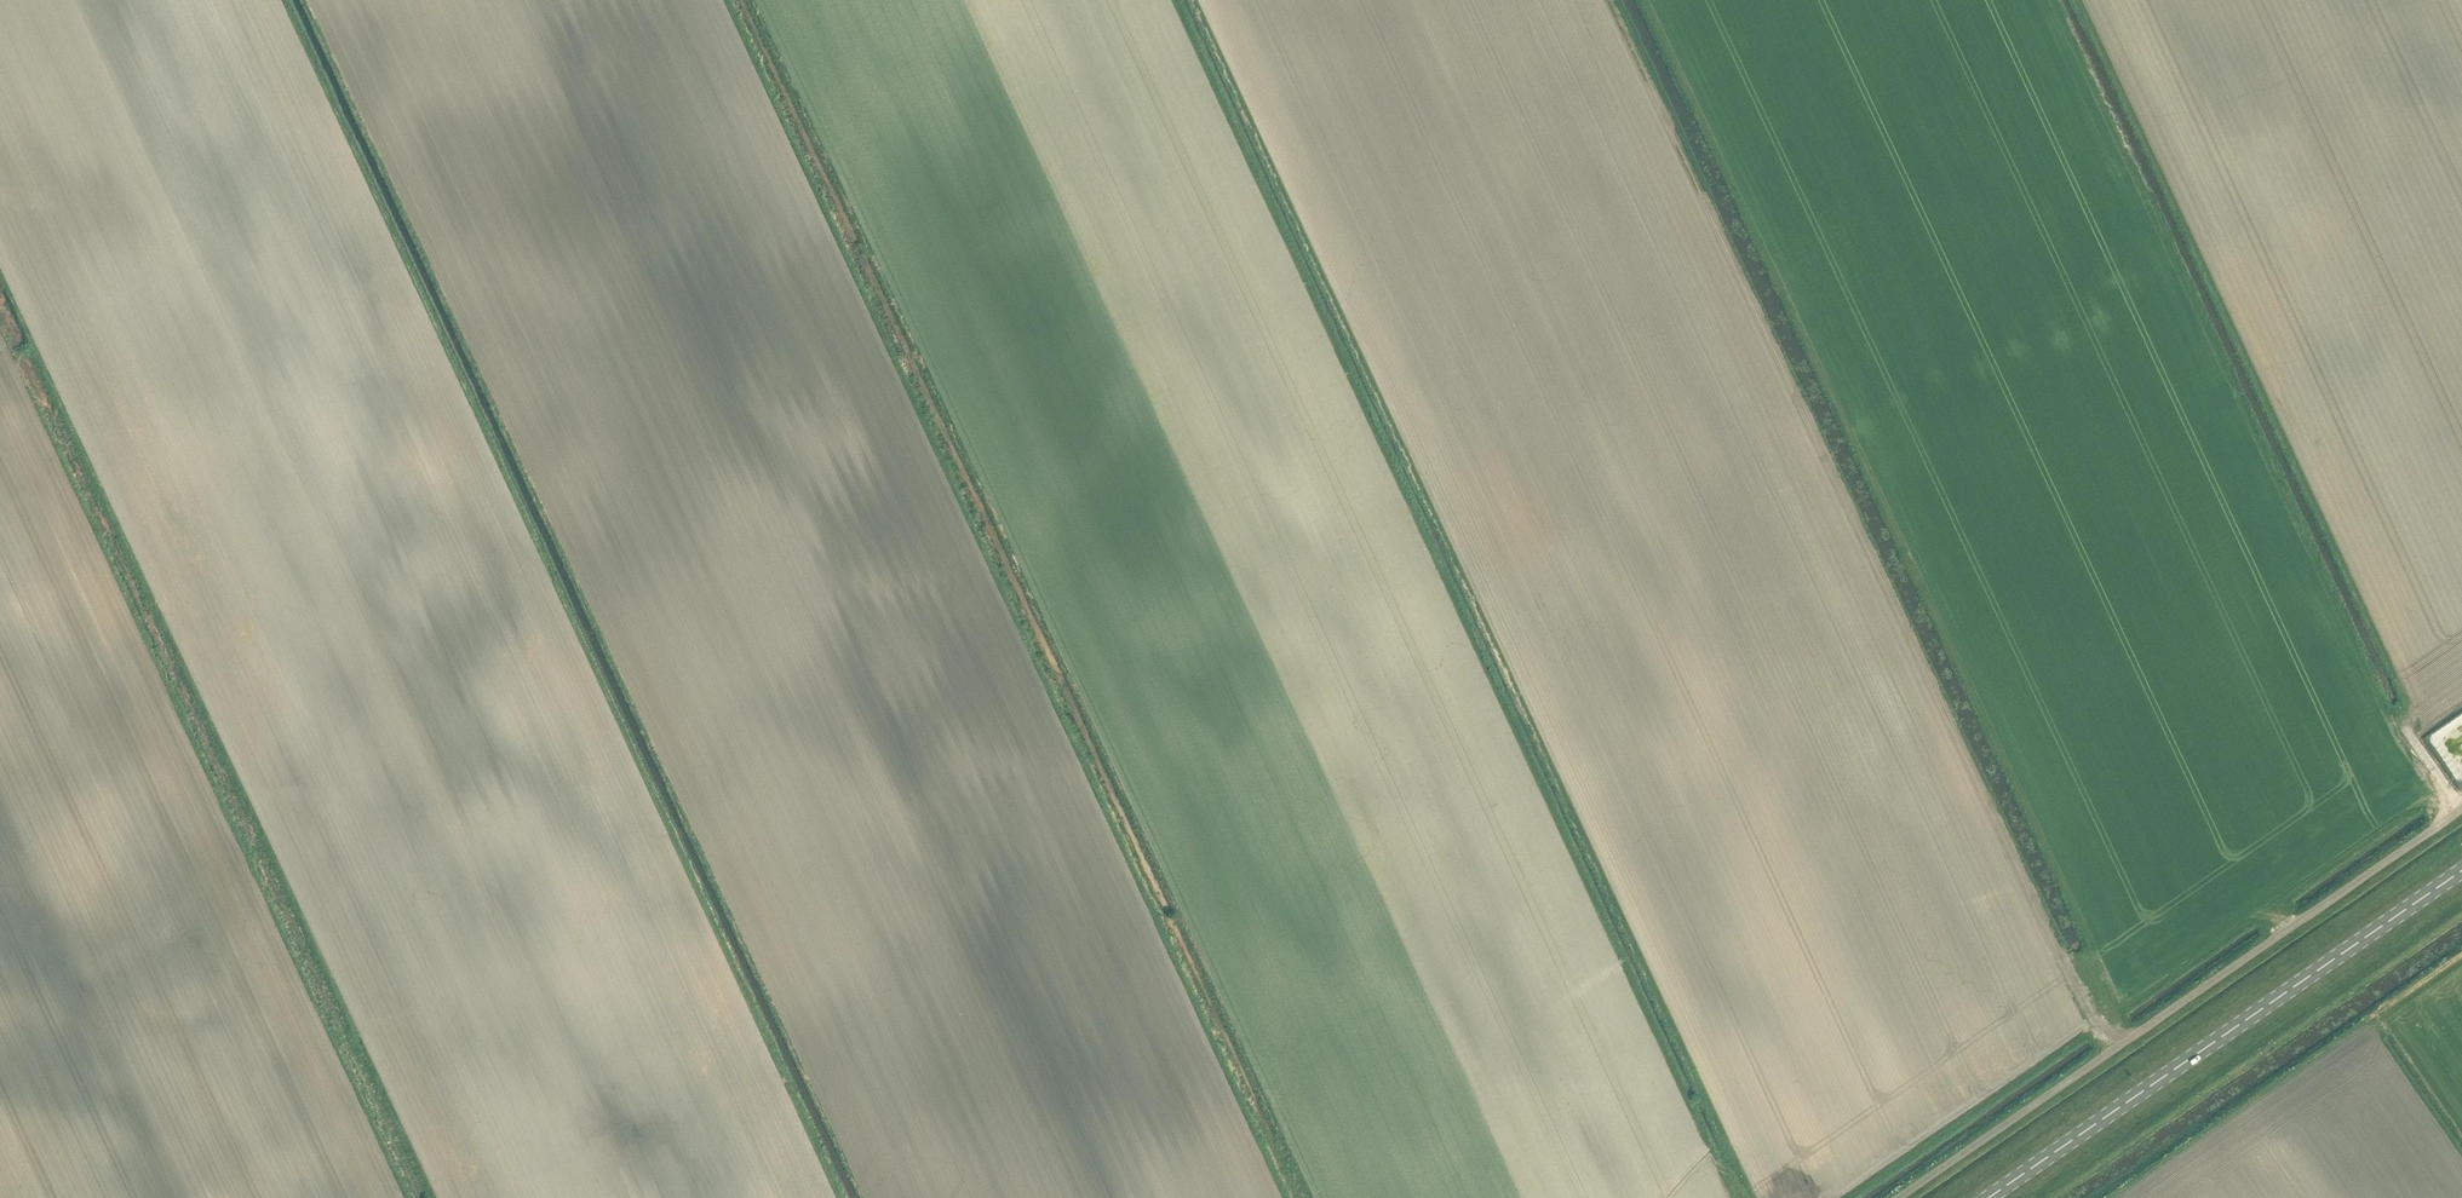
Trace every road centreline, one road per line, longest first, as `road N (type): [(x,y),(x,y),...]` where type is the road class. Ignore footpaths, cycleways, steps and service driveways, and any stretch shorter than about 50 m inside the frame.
road 1 (unclassified): [(1898,1197),(2461,808)]
road 2 (primary): [(1988,1197),(2461,870)]

